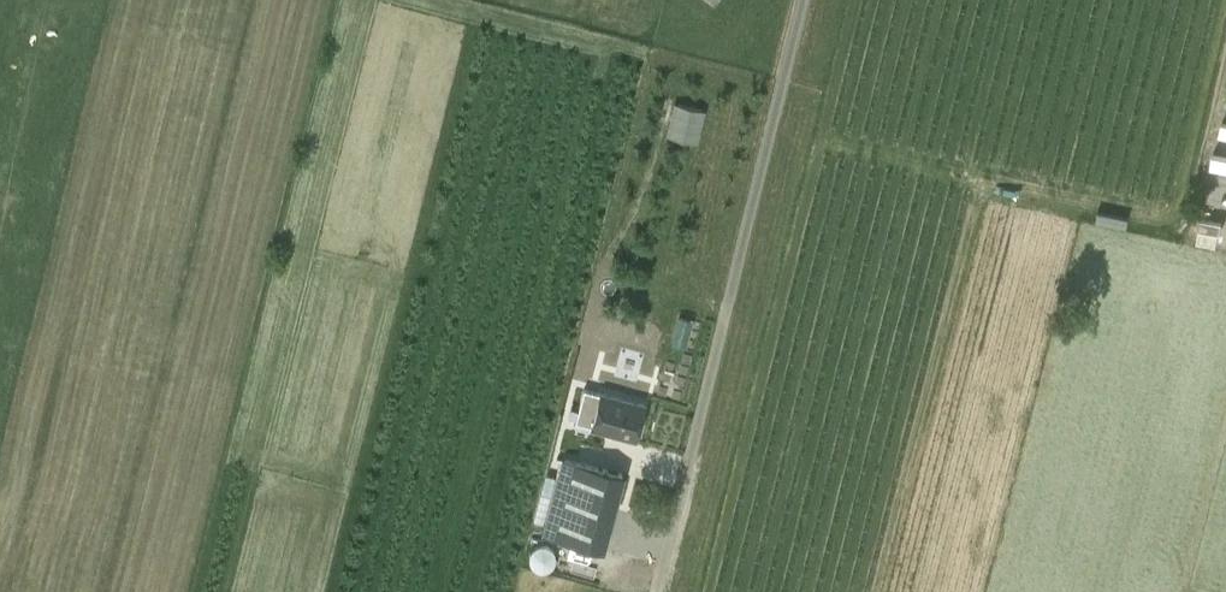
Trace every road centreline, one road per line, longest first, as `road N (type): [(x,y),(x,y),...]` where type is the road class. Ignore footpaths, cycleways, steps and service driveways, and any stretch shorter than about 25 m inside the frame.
road 1 (unclassified): [(643,591),(791,0)]

